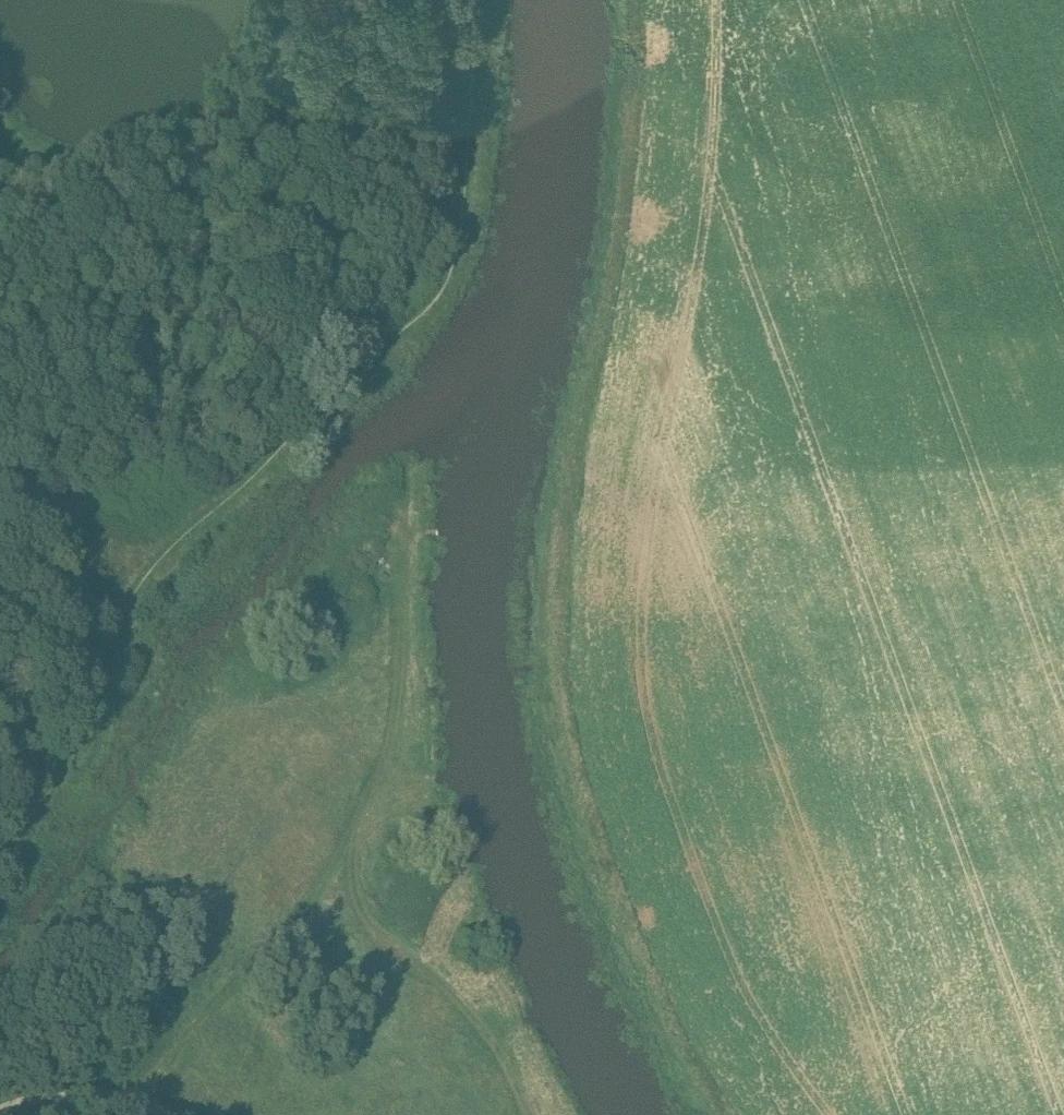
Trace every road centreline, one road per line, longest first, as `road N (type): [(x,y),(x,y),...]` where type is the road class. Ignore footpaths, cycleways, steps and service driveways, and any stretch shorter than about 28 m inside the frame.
road 1 (track): [(0,1110),(73,1080),(152,1114)]

